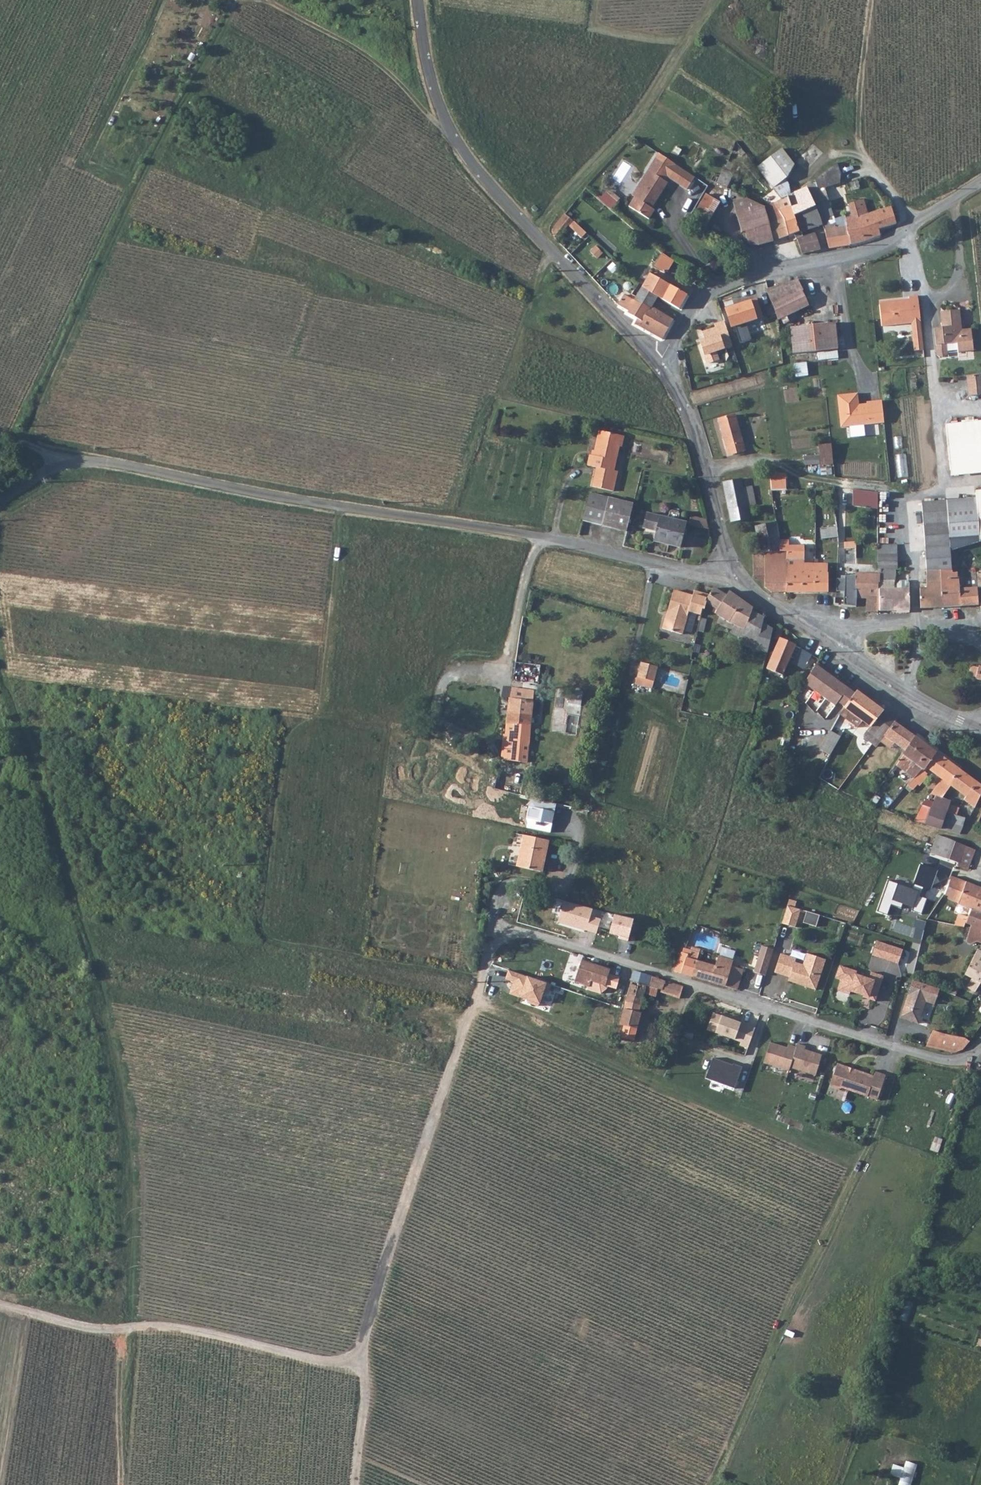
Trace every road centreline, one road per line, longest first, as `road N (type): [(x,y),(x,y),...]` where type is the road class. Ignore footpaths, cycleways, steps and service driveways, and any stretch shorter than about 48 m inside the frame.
road 1 (track): [(0,1306),(118,1336),(165,1329),(345,1362),(363,1346),(495,937)]
road 2 (residential): [(736,573),(308,504),(103,462),(64,463),(0,503)]
road 3 (track): [(133,1330),(134,1144),(123,1071),(0,667)]
road 4 (track): [(336,508),(313,721),(282,738),(258,943),(481,978)]
road 5 (track): [(26,449),(114,235),(238,1)]
road 6 (track): [(513,1484),(573,1354),(586,1271),(680,1022)]
road 7 (track): [(900,1050),(860,1155),(802,1265),(707,1484)]
road 8 (tertiary): [(418,0),(432,80),(452,135),(660,365)]
road 9 (residential): [(641,970),(947,1062),(965,1059),(980,1040)]
road 10 (residential): [(836,849),(689,798),(641,970)]
road 11 (unclassified): [(908,231),(870,250),(720,288),(689,313),(660,365)]
road 12 (track): [(452,135),(349,44),(264,0),(222,0)]
road 13 (track): [(118,1356),(356,1441)]
road 14 (tertiary): [(660,365),(686,411),(736,573)]
road 15 (residential): [(908,231),(924,297),(949,293),(959,281),(956,202)]
road 16 (track): [(579,1313),(749,1391)]
road 17 (track): [(345,1362),(362,1372),(367,1408),(356,1441),(362,1461),(414,1484)]
road 18 (track): [(870,0),(856,155)]
road 19 (residential): [(495,937),(517,935),(641,970)]
road 20 (track): [(121,1484),(118,1336)]
road 21 (tertiary): [(851,659),(980,731)]
road 22 (track): [(710,0),(648,108)]
road 23 (residential): [(980,619),(857,623)]

